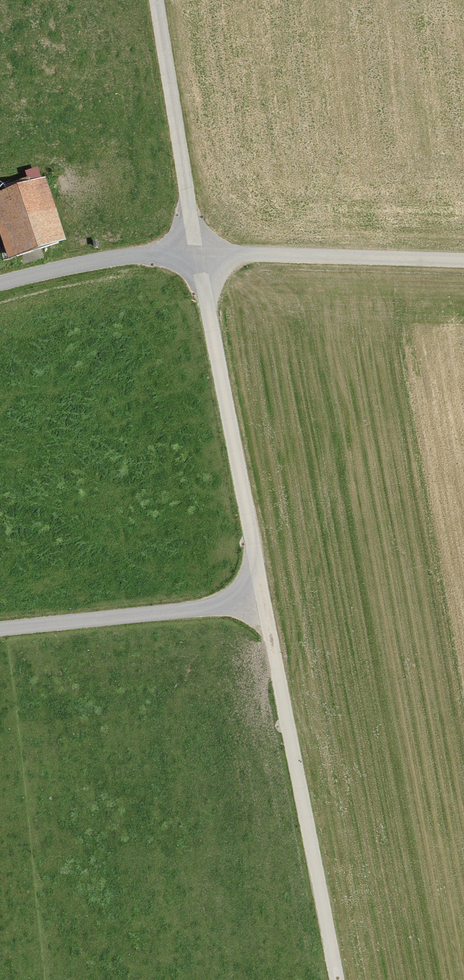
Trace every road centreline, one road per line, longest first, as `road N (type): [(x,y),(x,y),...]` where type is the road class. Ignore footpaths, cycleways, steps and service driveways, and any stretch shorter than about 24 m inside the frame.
road 1 (unclassified): [(264,602),(336,979)]
road 2 (unclassified): [(198,253),(264,602)]
road 3 (unclassified): [(0,630),(264,602)]
road 4 (residential): [(463,263),(198,253)]
road 5 (unclassified): [(159,0),(198,253)]

